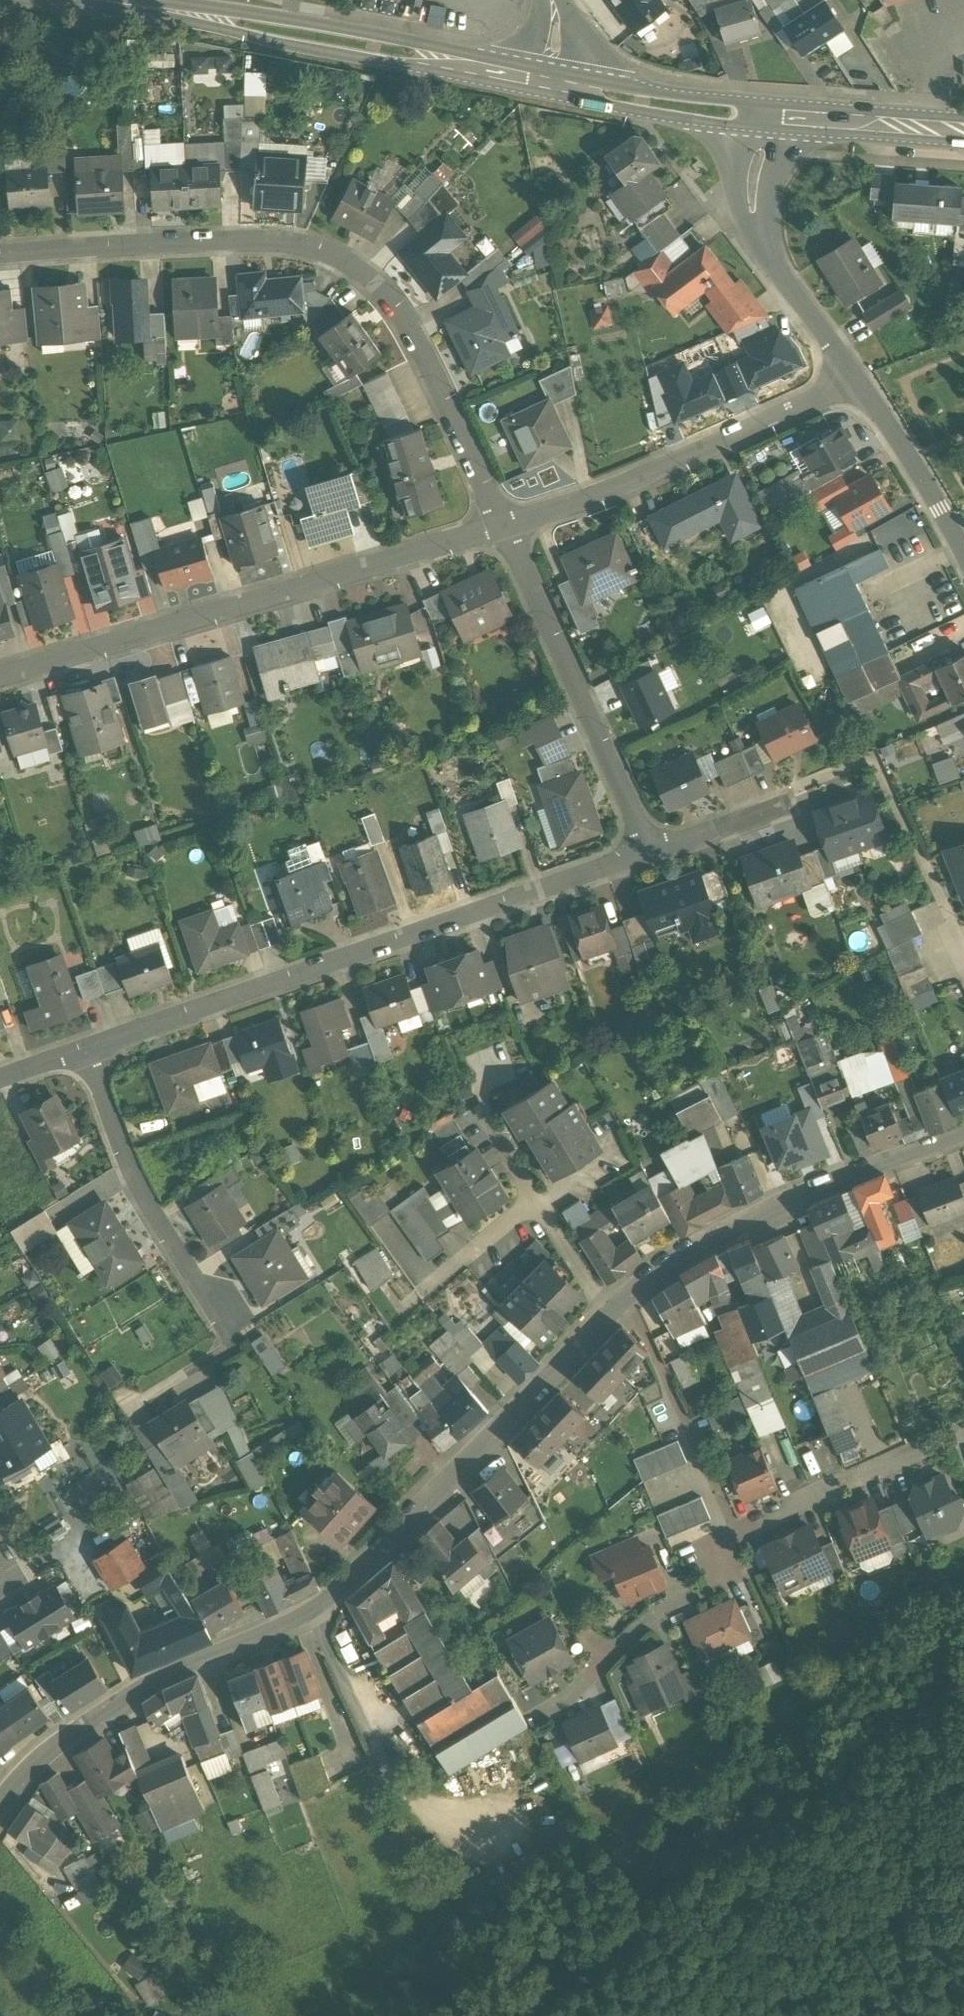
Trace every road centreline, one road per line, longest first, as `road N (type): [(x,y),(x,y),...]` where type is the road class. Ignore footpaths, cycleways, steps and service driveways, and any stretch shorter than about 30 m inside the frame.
road 1 (secondary): [(612,1310),(324,1601),(143,1686),(28,1769),(0,1803)]
road 2 (residential): [(502,527),(402,310),(340,262),(261,241),(0,256)]
road 3 (residential): [(83,1050),(650,851)]
road 4 (residential): [(540,1715),(574,1694),(657,1613),(707,1589),(719,1555),(744,1528),(963,1432)]
road 5 (residential): [(0,675),(502,527)]
road 6 (secondary): [(963,1136),(800,1197),(673,1265),(612,1310)]
road 7 (residential): [(502,527),(608,493),(855,378)]
road 8 (secondary): [(124,3),(217,33),(445,77),(475,68)]
road 9 (secondary): [(475,68),(451,50),(377,36),(228,9),(124,3)]
road 10 (residential): [(650,851),(502,527)]
road 11 (residential): [(83,1050),(120,1150),(227,1327)]
road 12 (residential): [(855,378),(963,565)]
road 13 (secondary): [(566,86),(600,102),(734,124),(752,114)]
road 14 (secondary): [(752,114),(731,102),(605,82),(566,86)]
road 15 (residential): [(761,251),(855,378)]
road 16 (residential): [(427,1292),(538,1196)]
road 17 (residential): [(650,851),(788,803)]
road 18 (residential): [(752,114),(735,186),(761,251)]
road 19 (residential): [(538,1196),(612,1310)]
road 20 (residential): [(761,251),(783,118)]
road 21 (secondary): [(843,123),(863,135),(963,143)]
road 22 (secondary): [(963,119),(886,113),(843,123)]

